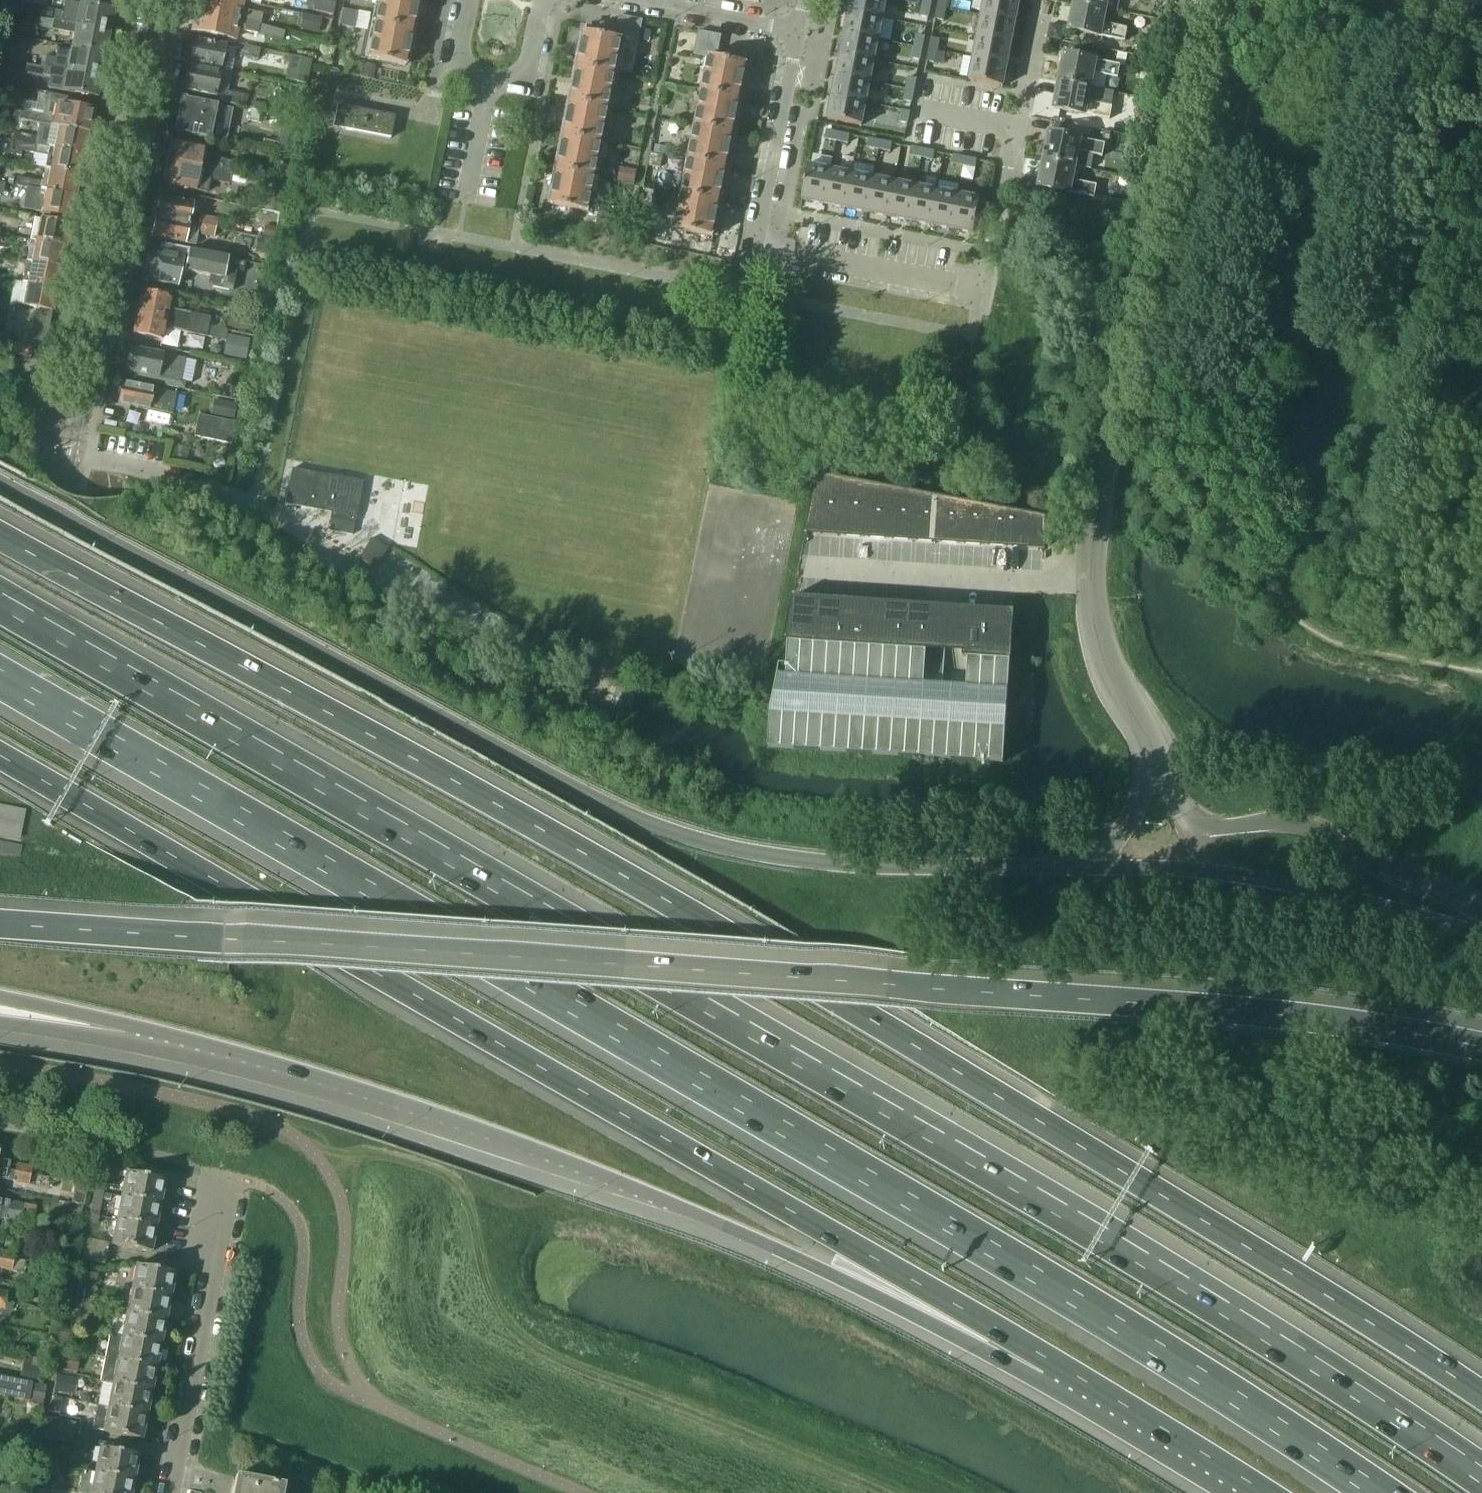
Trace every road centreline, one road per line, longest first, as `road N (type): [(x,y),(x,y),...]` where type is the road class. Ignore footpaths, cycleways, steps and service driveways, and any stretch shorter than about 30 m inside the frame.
road 1 (motorway): [(1481,1466),(1422,1423),(1024,1189),(0,600)]
road 2 (motorway): [(1481,1396),(750,950),(0,534)]
road 3 (motorway): [(0,675),(995,1253),(1381,1492)]
road 4 (motorway): [(1481,1052),(1298,1019),(1150,1004),(0,927)]
road 5 (motorway): [(0,755),(1047,1361)]
road 6 (motorway): [(167,1035),(562,1159),(1047,1361)]
road 7 (tertiary): [(1183,823),(1164,758),(1102,658),(1090,579),(1191,0)]
road 8 (residential): [(158,0),(71,451)]
road 9 (residential): [(1012,160),(985,290),(755,245)]
road 10 (motorway): [(1481,917),(1293,821),(1183,823)]
road 11 (residential): [(163,1492),(221,1178)]
road 12 (motorway): [(1047,1361),(1262,1492)]
road 13 (residential): [(755,245),(796,32)]
road 14 (motorway): [(0,998),(167,1035)]
road 15 (motorway): [(0,1023),(167,1035)]
road 16 (residential): [(796,32),(642,0)]

